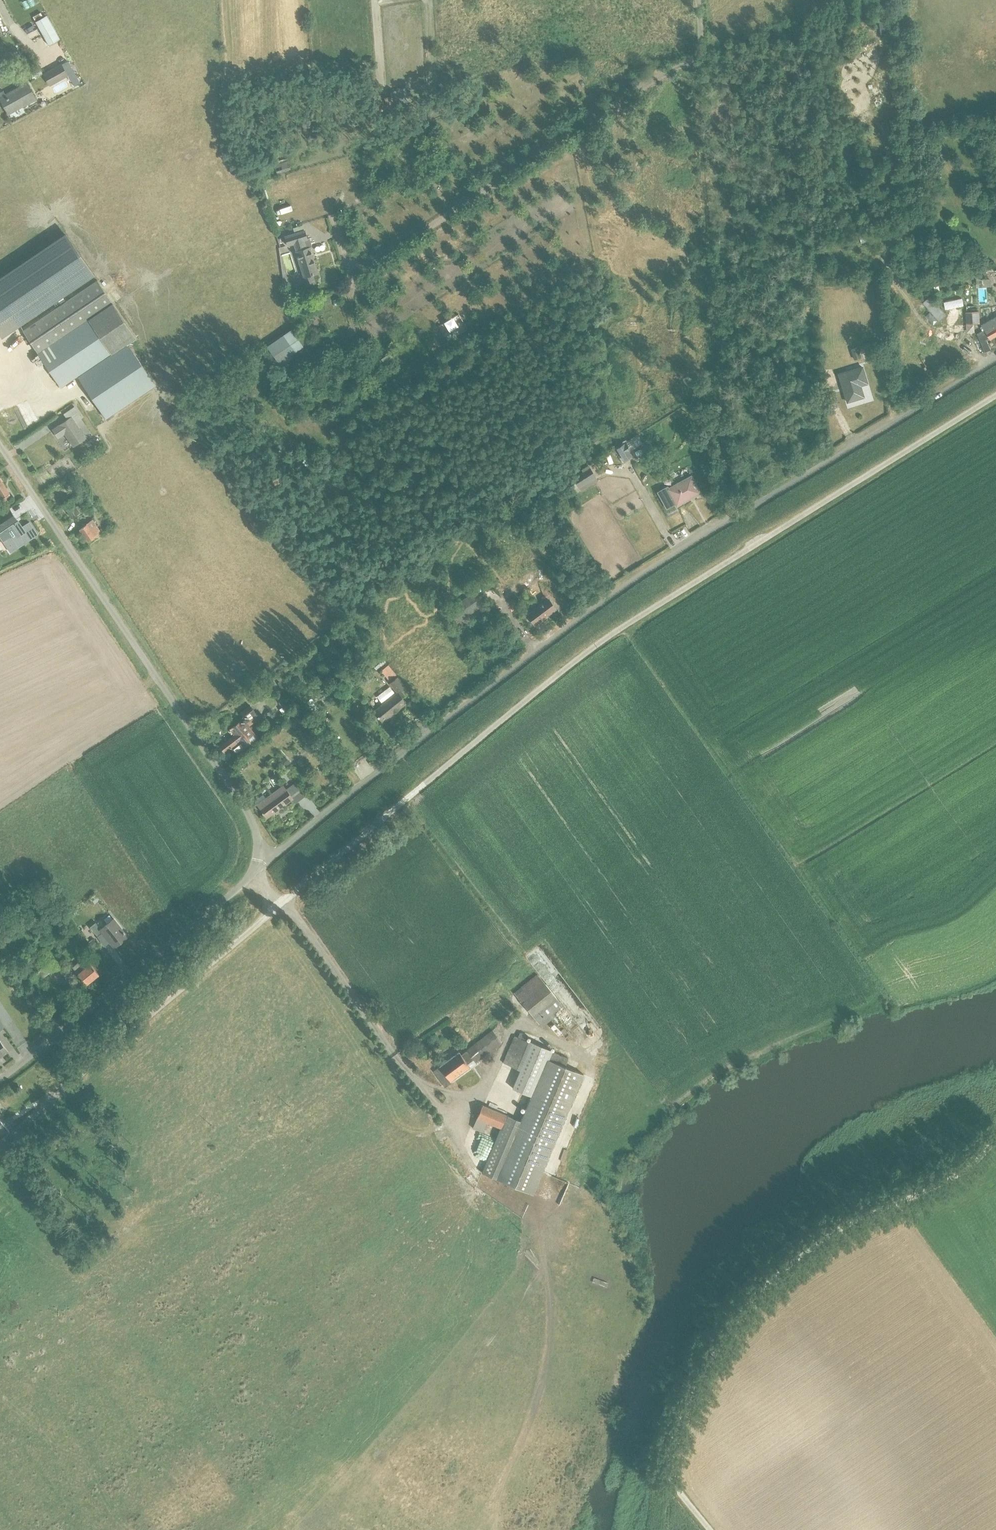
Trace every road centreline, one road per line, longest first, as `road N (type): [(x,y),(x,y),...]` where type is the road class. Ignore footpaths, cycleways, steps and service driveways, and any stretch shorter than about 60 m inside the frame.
road 1 (unclassified): [(269,858),(622,587),(995,358)]
road 2 (unclassified): [(288,900),(598,645),(995,396)]
road 3 (residential): [(708,1529),(679,1494),(671,1470),(675,1438),(717,1354),(769,1283),(837,1231),(974,1168),(995,1142)]
road 4 (unclassified): [(314,240),(337,233),(354,274),(689,57),(692,0)]
road 5 (unclassified): [(269,858),(0,451)]
road 6 (track): [(734,513),(726,497),(689,57)]
road 7 (unclassified): [(0,1143),(288,900)]
road 8 (unclassified): [(0,1084),(269,858)]
road 9 (unclassified): [(288,900),(442,1112)]

